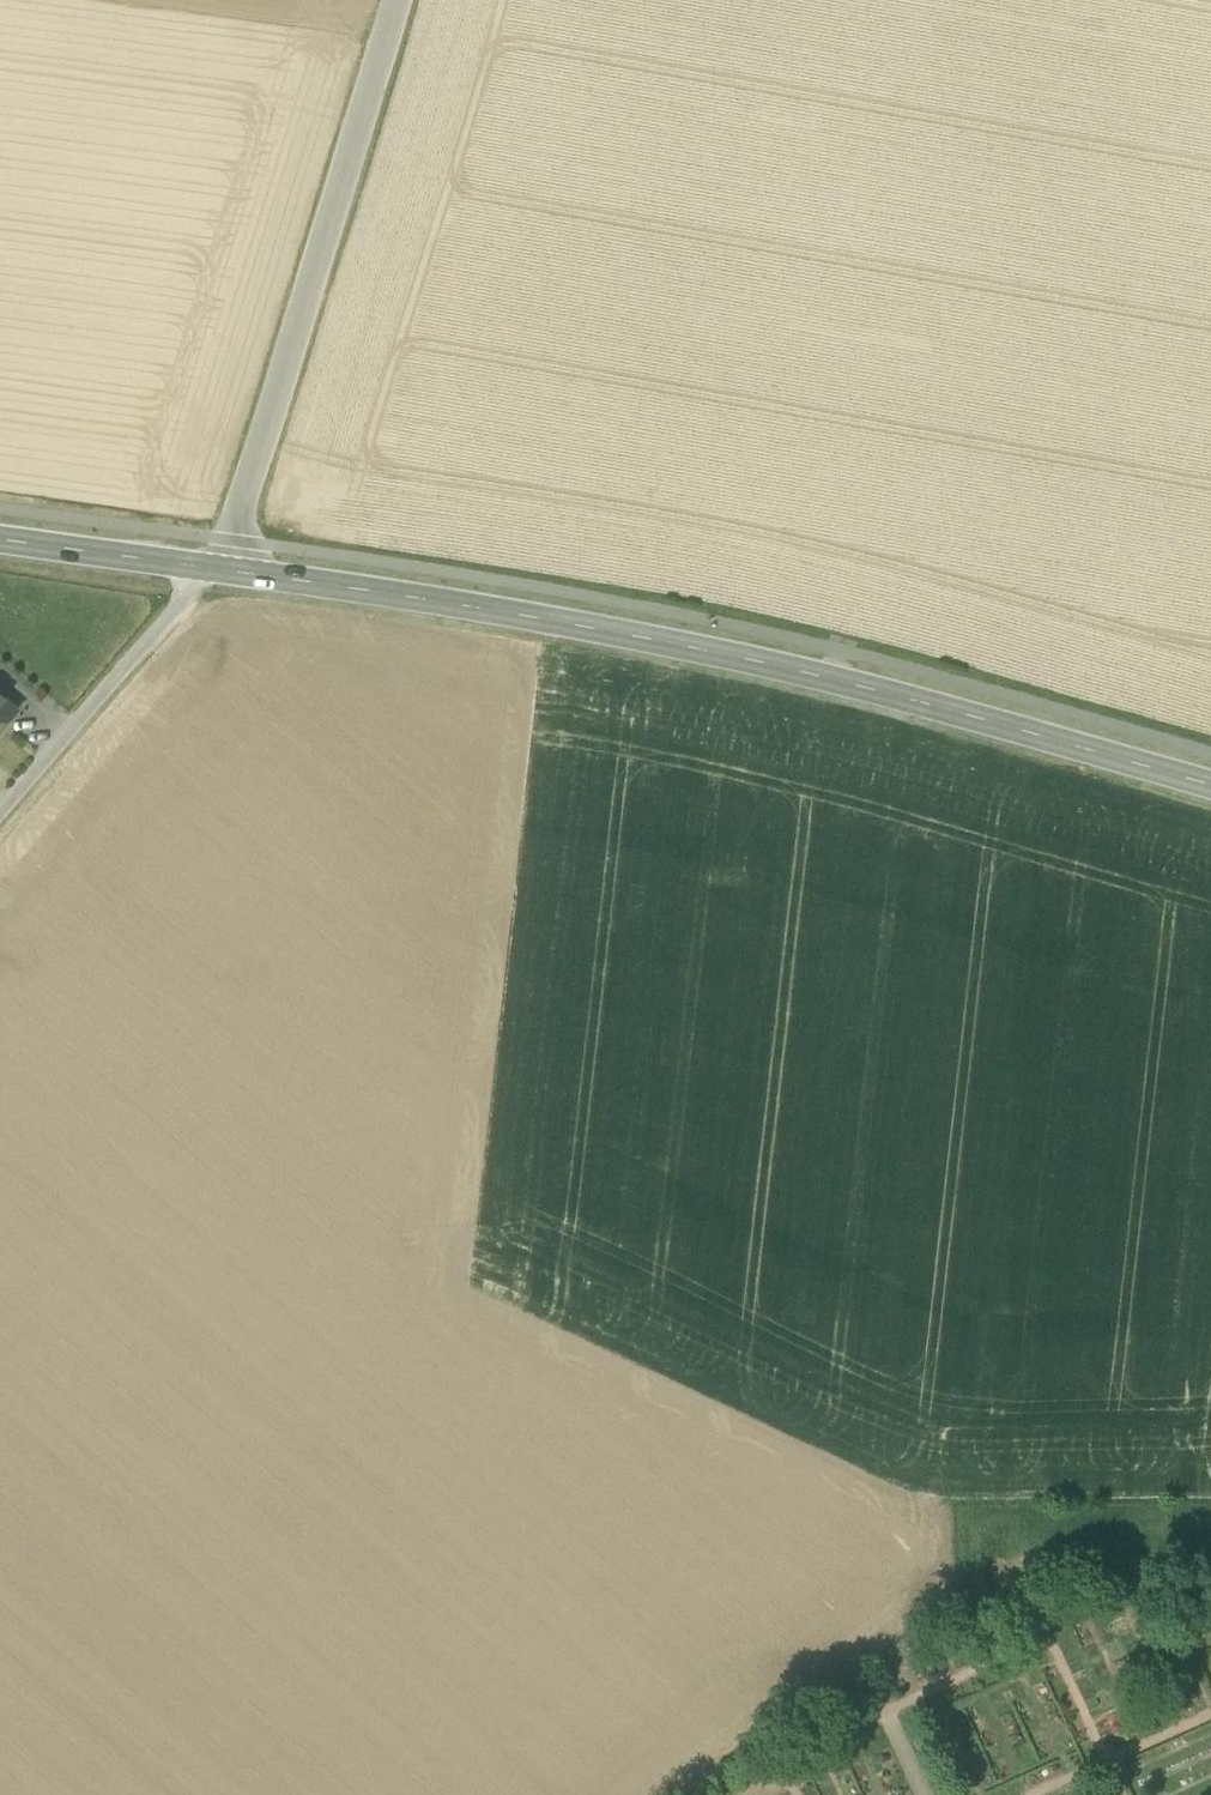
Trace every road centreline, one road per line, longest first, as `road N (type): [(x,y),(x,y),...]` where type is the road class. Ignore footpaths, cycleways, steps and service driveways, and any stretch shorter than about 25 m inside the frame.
road 1 (tertiary): [(1210,784),(752,661),(213,569)]
road 2 (track): [(226,540),(391,0)]
road 3 (unclassified): [(213,569),(170,607),(0,807)]
road 4 (tertiary): [(213,569),(0,539)]

